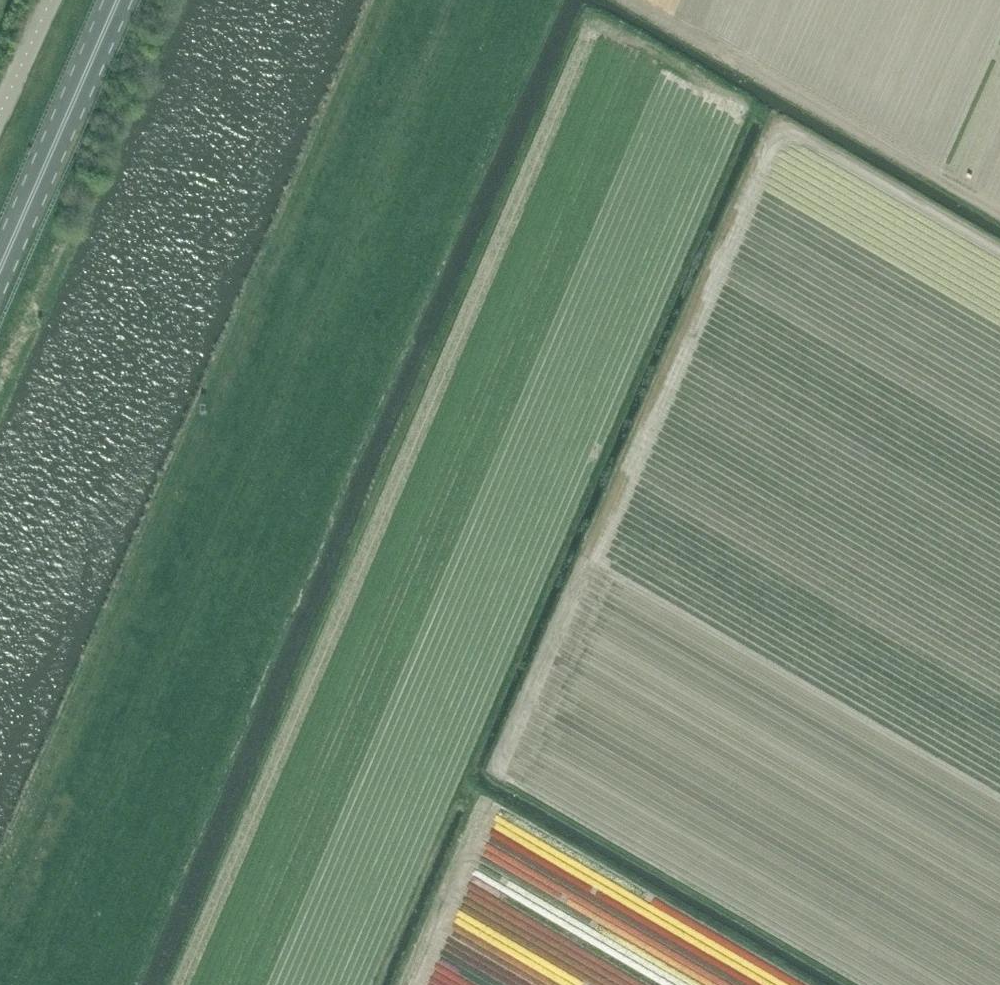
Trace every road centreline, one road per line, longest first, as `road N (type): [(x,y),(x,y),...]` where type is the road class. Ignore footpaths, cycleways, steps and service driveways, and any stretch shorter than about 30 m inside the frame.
road 1 (primary): [(0,269),(118,0)]
road 2 (unclassified): [(0,113),(51,0)]

